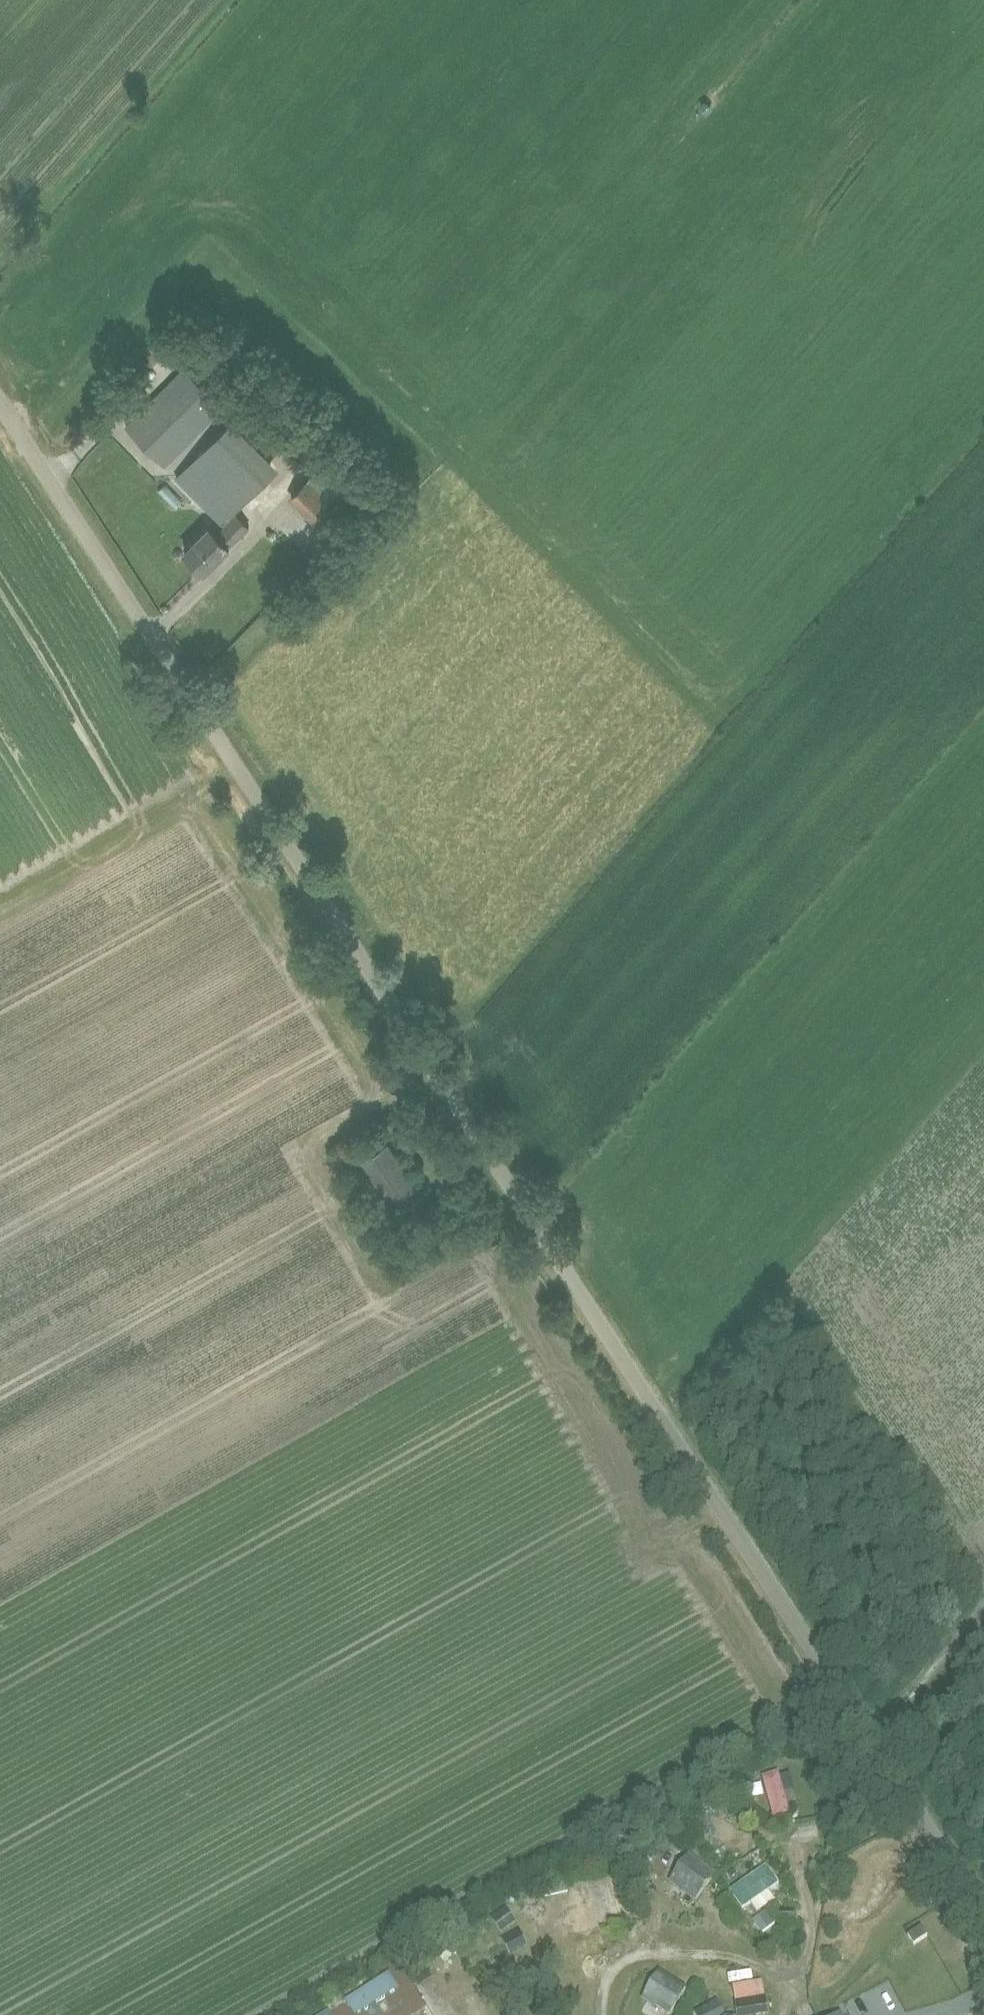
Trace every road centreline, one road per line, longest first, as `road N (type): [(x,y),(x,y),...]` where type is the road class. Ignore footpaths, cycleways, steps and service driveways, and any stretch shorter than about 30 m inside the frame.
road 1 (unclassified): [(983,1931),(798,1625),(0,406)]

